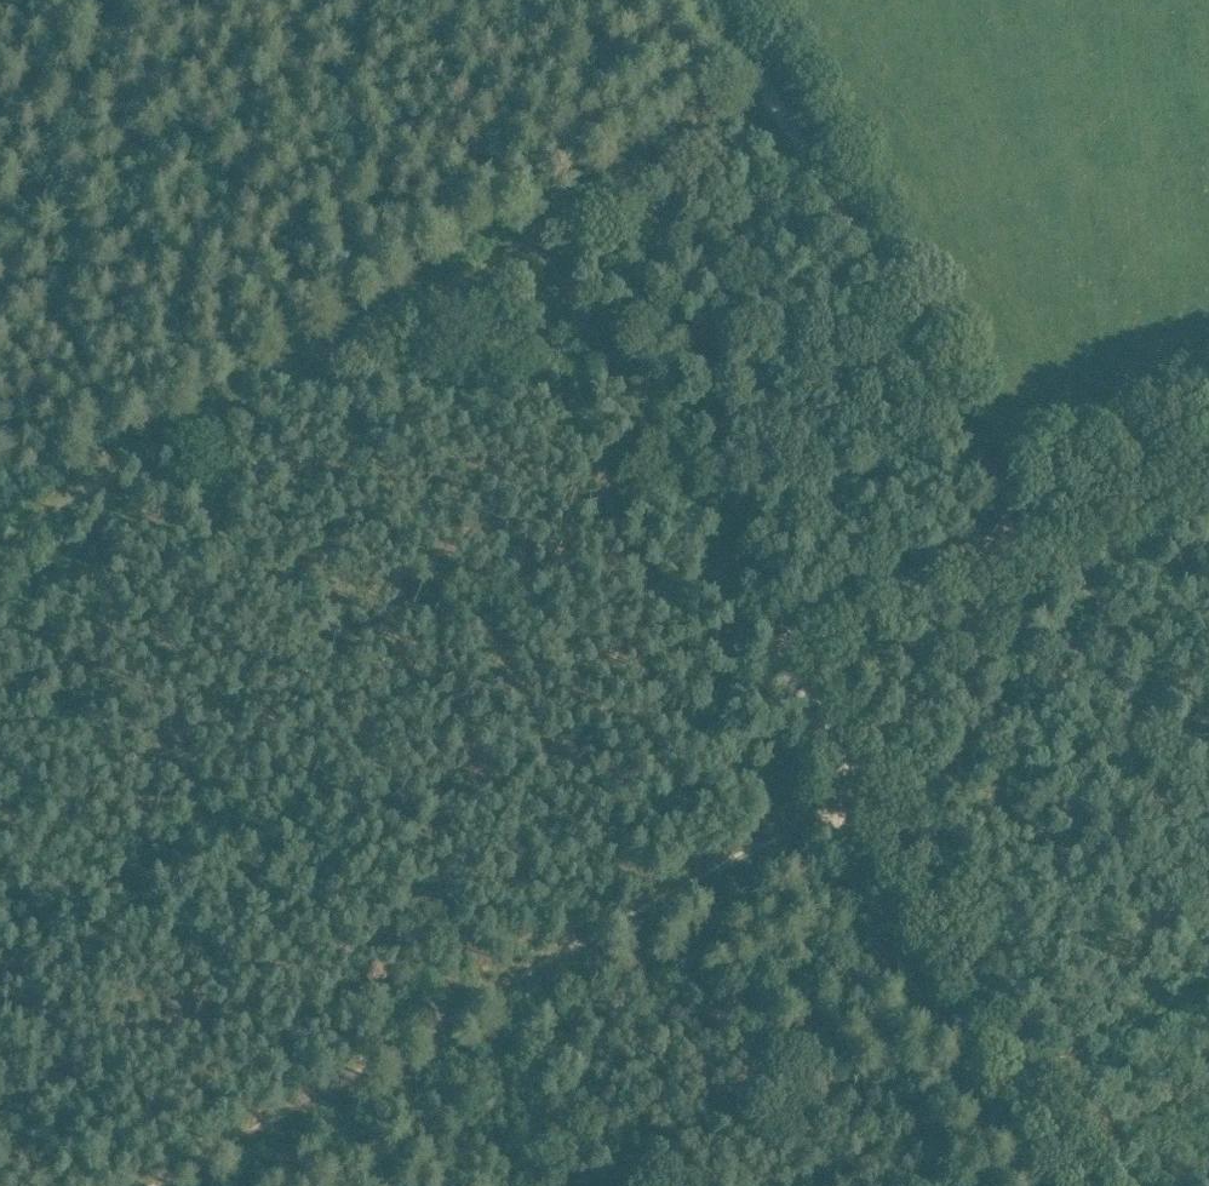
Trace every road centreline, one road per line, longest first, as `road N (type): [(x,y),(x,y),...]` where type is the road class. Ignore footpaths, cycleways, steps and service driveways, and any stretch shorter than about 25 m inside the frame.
road 1 (track): [(1073,1185),(765,639),(1020,514),(712,0)]

